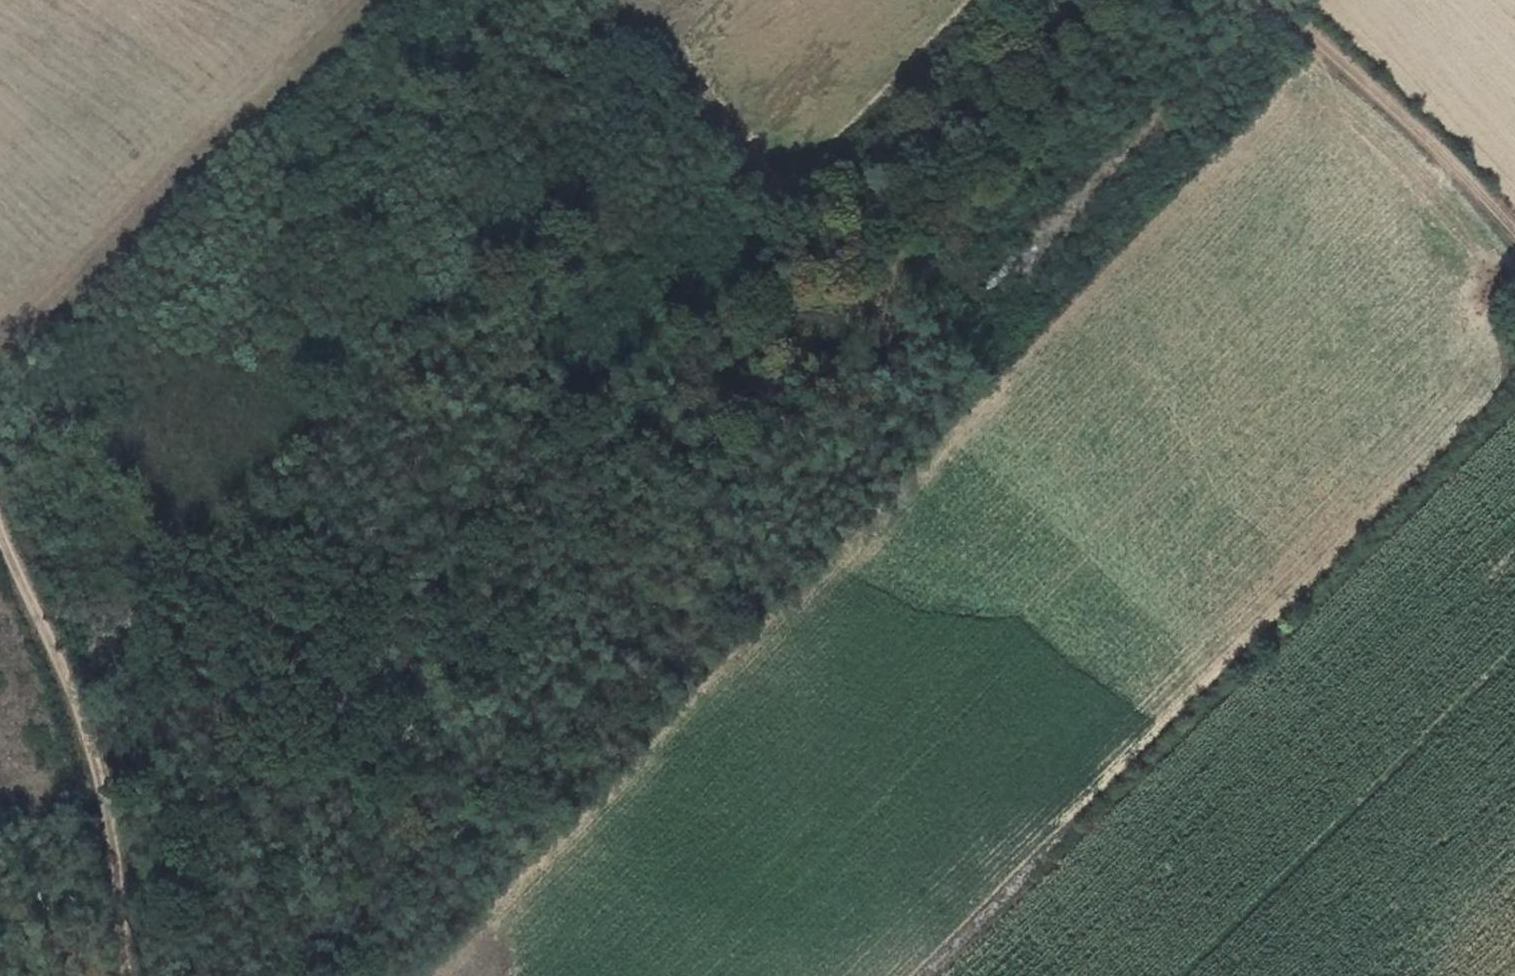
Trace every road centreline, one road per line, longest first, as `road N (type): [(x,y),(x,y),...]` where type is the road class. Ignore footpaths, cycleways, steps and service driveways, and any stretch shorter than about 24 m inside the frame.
road 1 (track): [(0,533),(79,710),(104,791),(130,975)]
road 2 (track): [(1514,229),(1413,123),(1261,0)]

